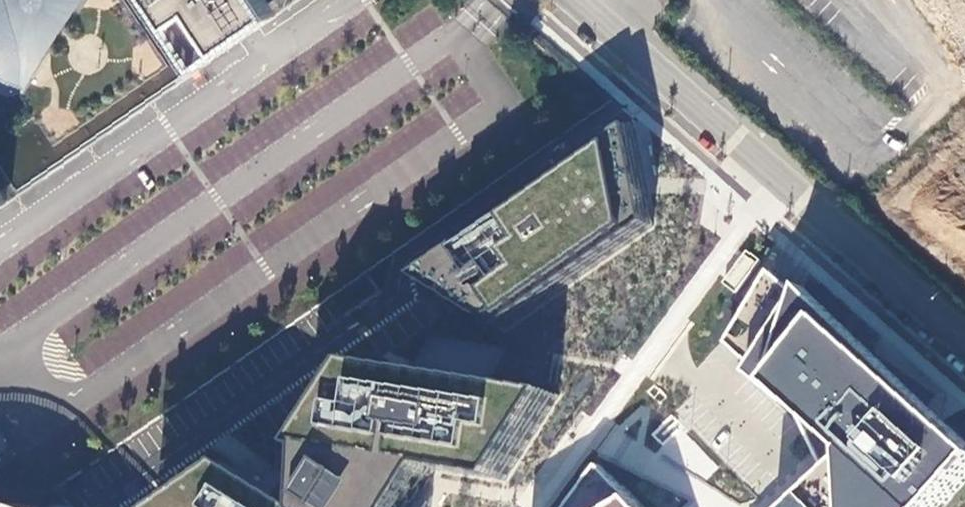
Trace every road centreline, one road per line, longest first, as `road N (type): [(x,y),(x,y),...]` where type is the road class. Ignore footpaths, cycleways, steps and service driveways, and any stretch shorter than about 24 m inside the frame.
road 1 (tertiary): [(964,347),(572,0)]

